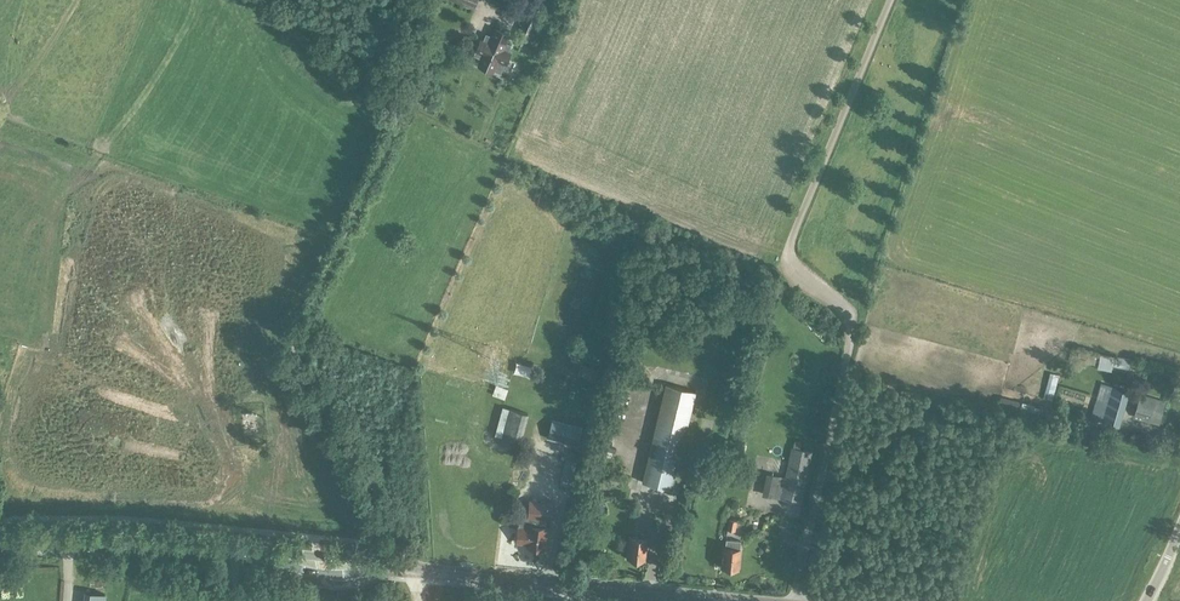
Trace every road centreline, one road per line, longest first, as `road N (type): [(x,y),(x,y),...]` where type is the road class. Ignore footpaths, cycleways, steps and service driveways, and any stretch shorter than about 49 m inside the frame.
road 1 (tertiary): [(711,600),(415,570)]
road 2 (tertiary): [(255,551),(0,540)]
road 3 (tertiary): [(255,551),(333,575),(415,570)]
road 4 (tertiary): [(415,570),(255,551)]

